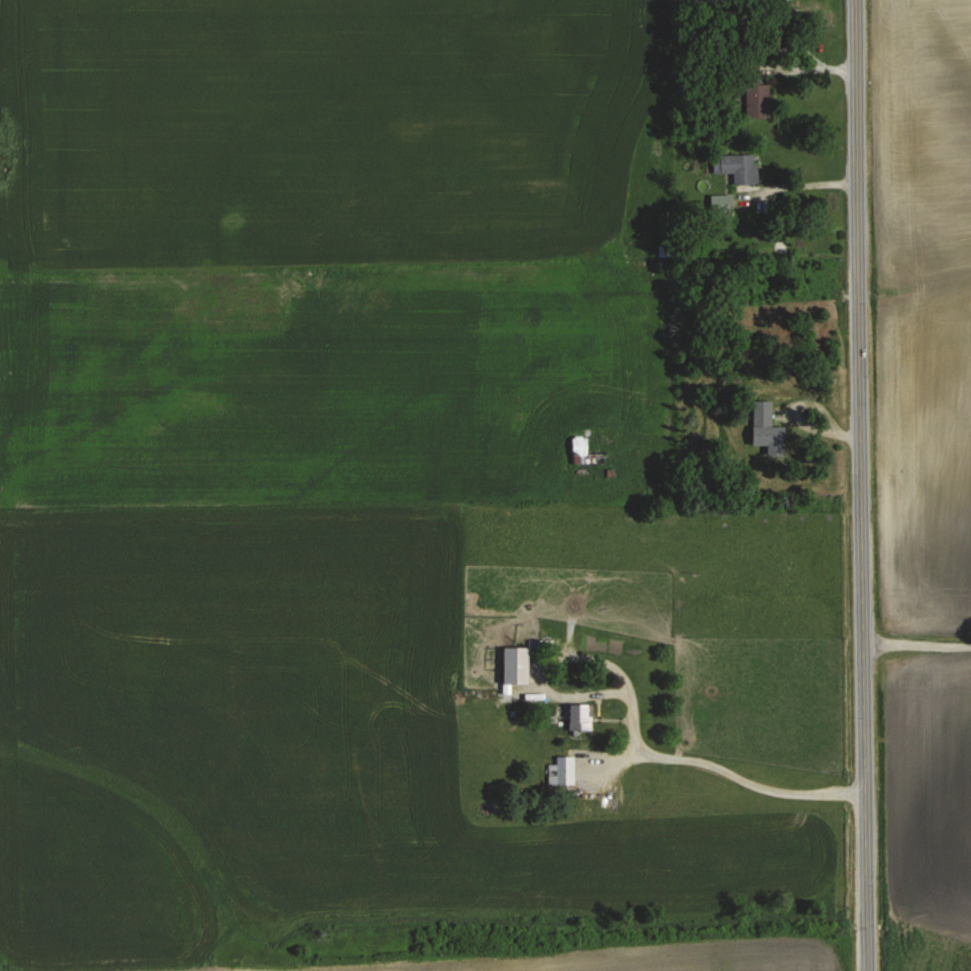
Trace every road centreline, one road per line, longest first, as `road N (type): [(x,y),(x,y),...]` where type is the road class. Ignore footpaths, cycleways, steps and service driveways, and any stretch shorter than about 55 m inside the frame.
road 1 (primary): [(871,970),(856,0)]

